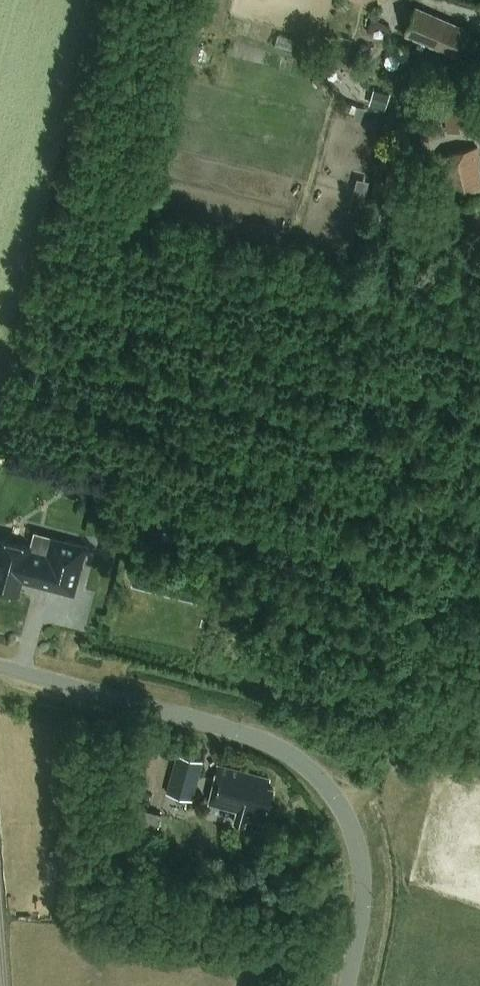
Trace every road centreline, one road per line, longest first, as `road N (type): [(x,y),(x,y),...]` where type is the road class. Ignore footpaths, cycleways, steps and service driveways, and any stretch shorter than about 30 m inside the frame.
road 1 (unclassified): [(347,985),(363,908),(358,845),(335,792),(296,754),(0,671)]

